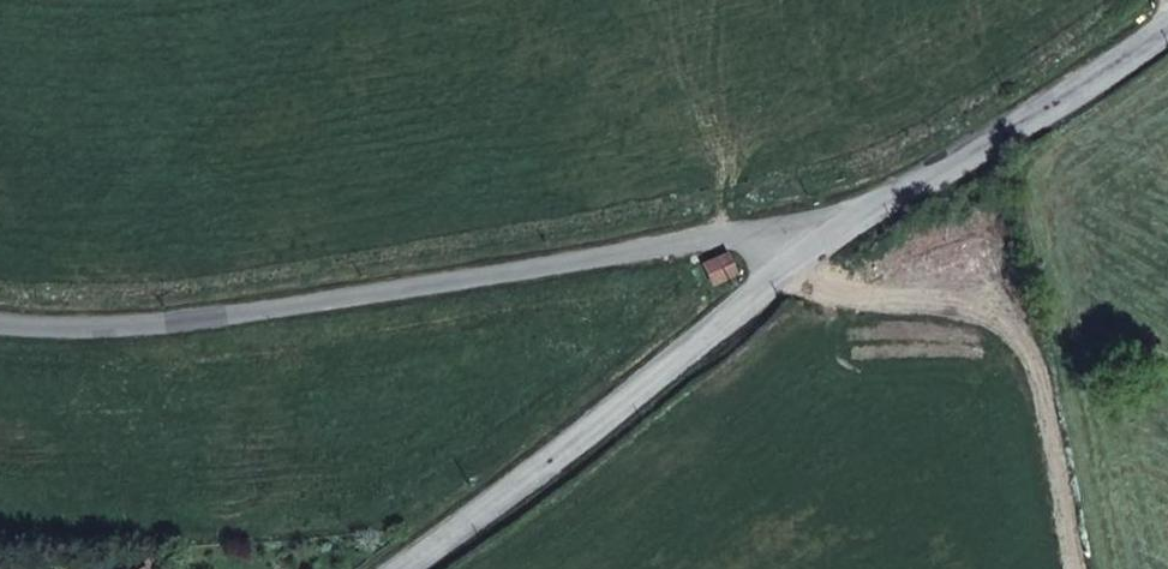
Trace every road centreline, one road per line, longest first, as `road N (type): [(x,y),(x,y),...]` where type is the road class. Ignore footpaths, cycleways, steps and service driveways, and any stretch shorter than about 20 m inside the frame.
road 1 (unclassified): [(896,208),(200,325),(0,328)]
road 2 (unclassified): [(896,208),(794,273),(632,410),(404,568)]
road 3 (unclassified): [(1167,38),(896,208)]

